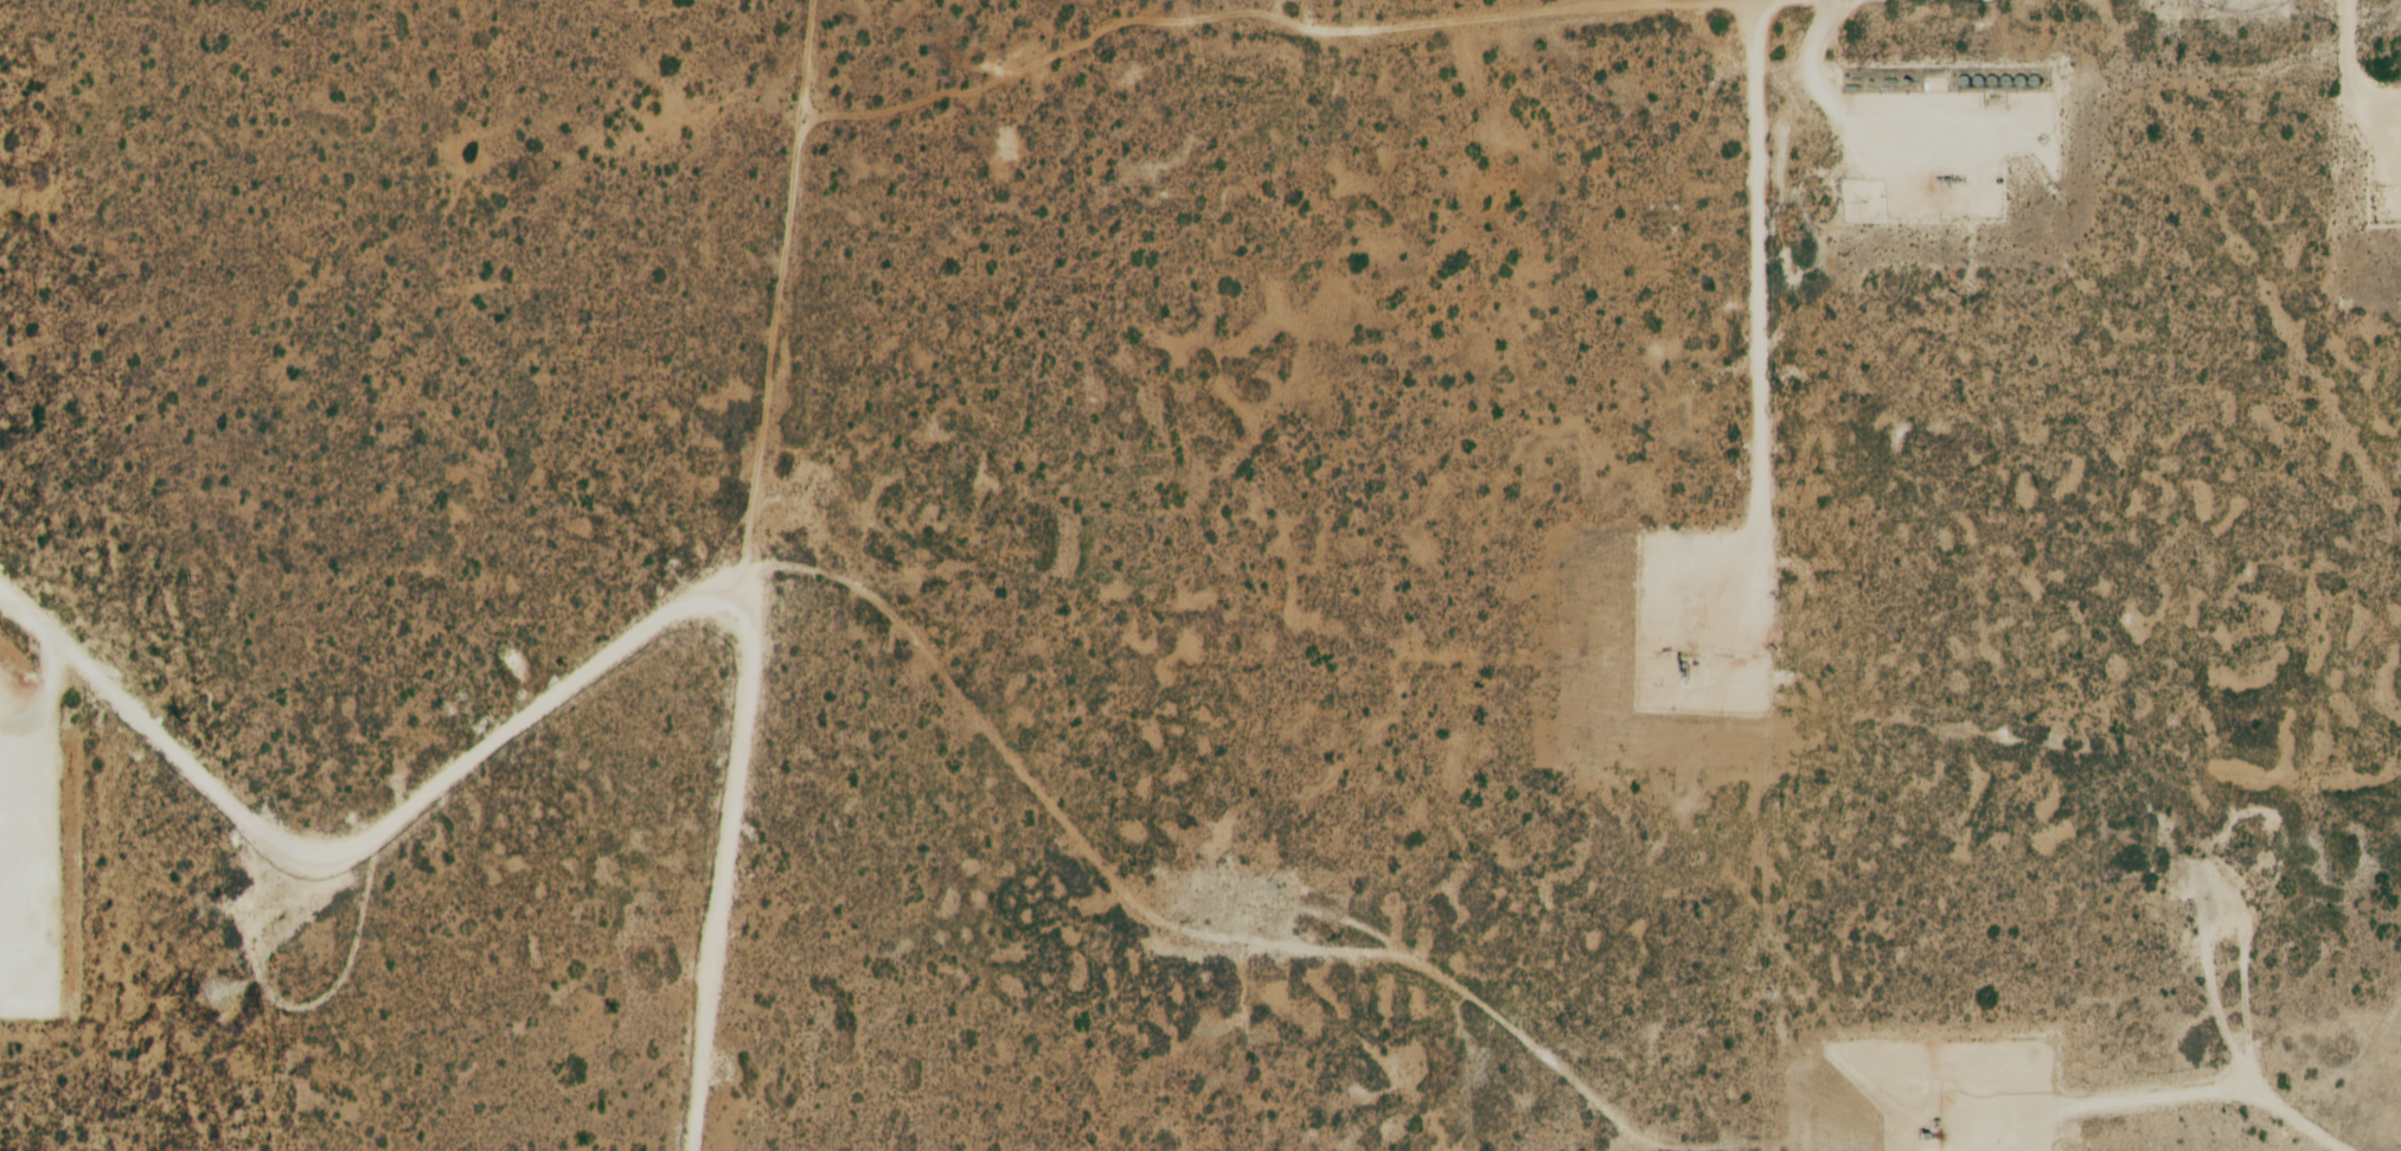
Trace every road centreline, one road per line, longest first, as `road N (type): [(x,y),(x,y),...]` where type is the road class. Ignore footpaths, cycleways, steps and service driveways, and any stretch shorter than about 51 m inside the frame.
road 1 (residential): [(1295,614),(1268,0)]

